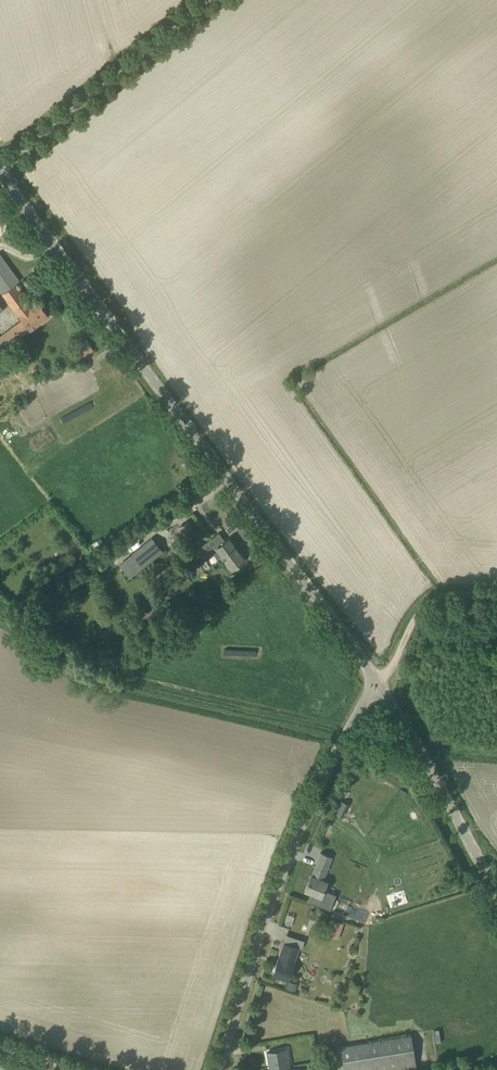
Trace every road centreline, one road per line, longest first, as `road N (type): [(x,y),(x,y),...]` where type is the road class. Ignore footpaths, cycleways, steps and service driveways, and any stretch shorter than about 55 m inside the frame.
road 1 (unclassified): [(378,685),(0,174)]
road 2 (unclassified): [(218,1069),(286,862),(344,733),(378,685)]
road 3 (track): [(0,603),(103,677),(344,733)]
road 4 (unclassified): [(0,169),(210,0)]
road 5 (unclassified): [(496,895),(378,685)]

